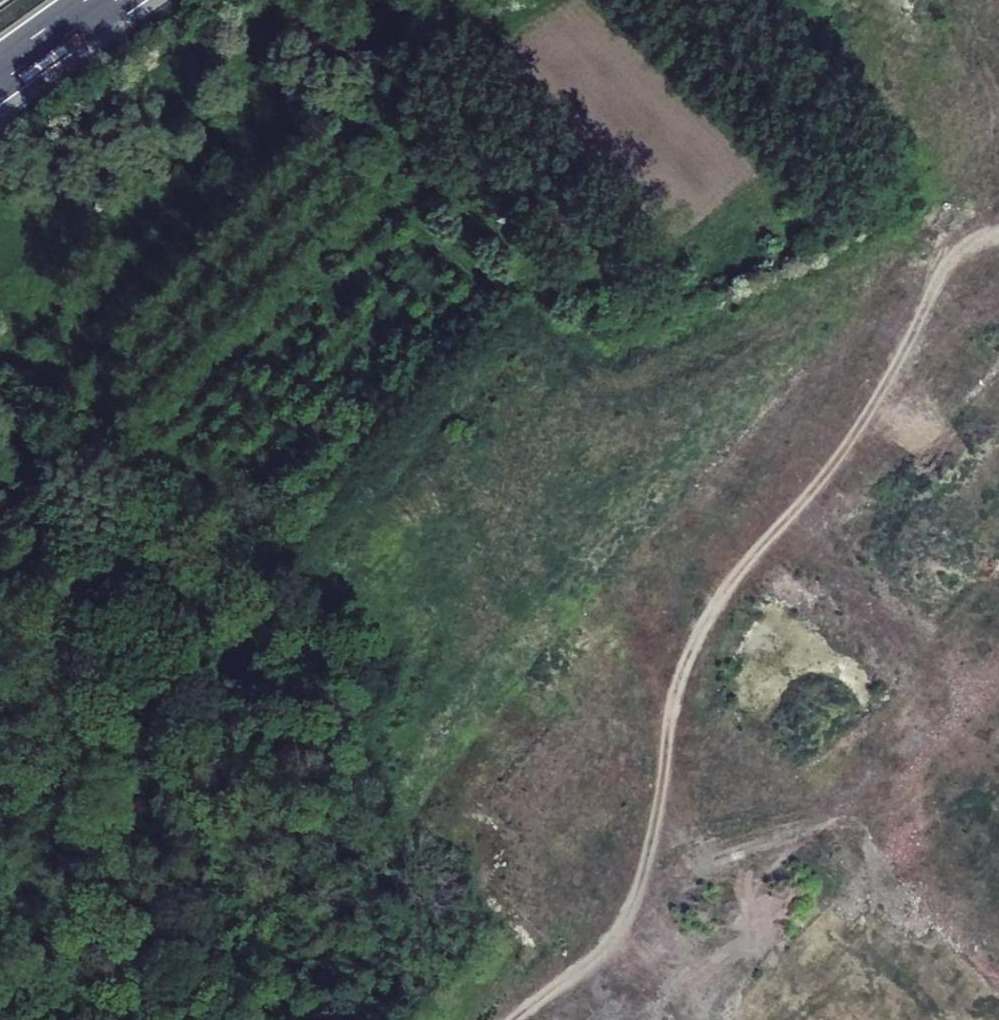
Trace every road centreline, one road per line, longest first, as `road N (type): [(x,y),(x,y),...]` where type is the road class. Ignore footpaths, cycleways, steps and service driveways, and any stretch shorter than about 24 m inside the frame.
road 1 (motorway): [(0,71),(99,0)]

